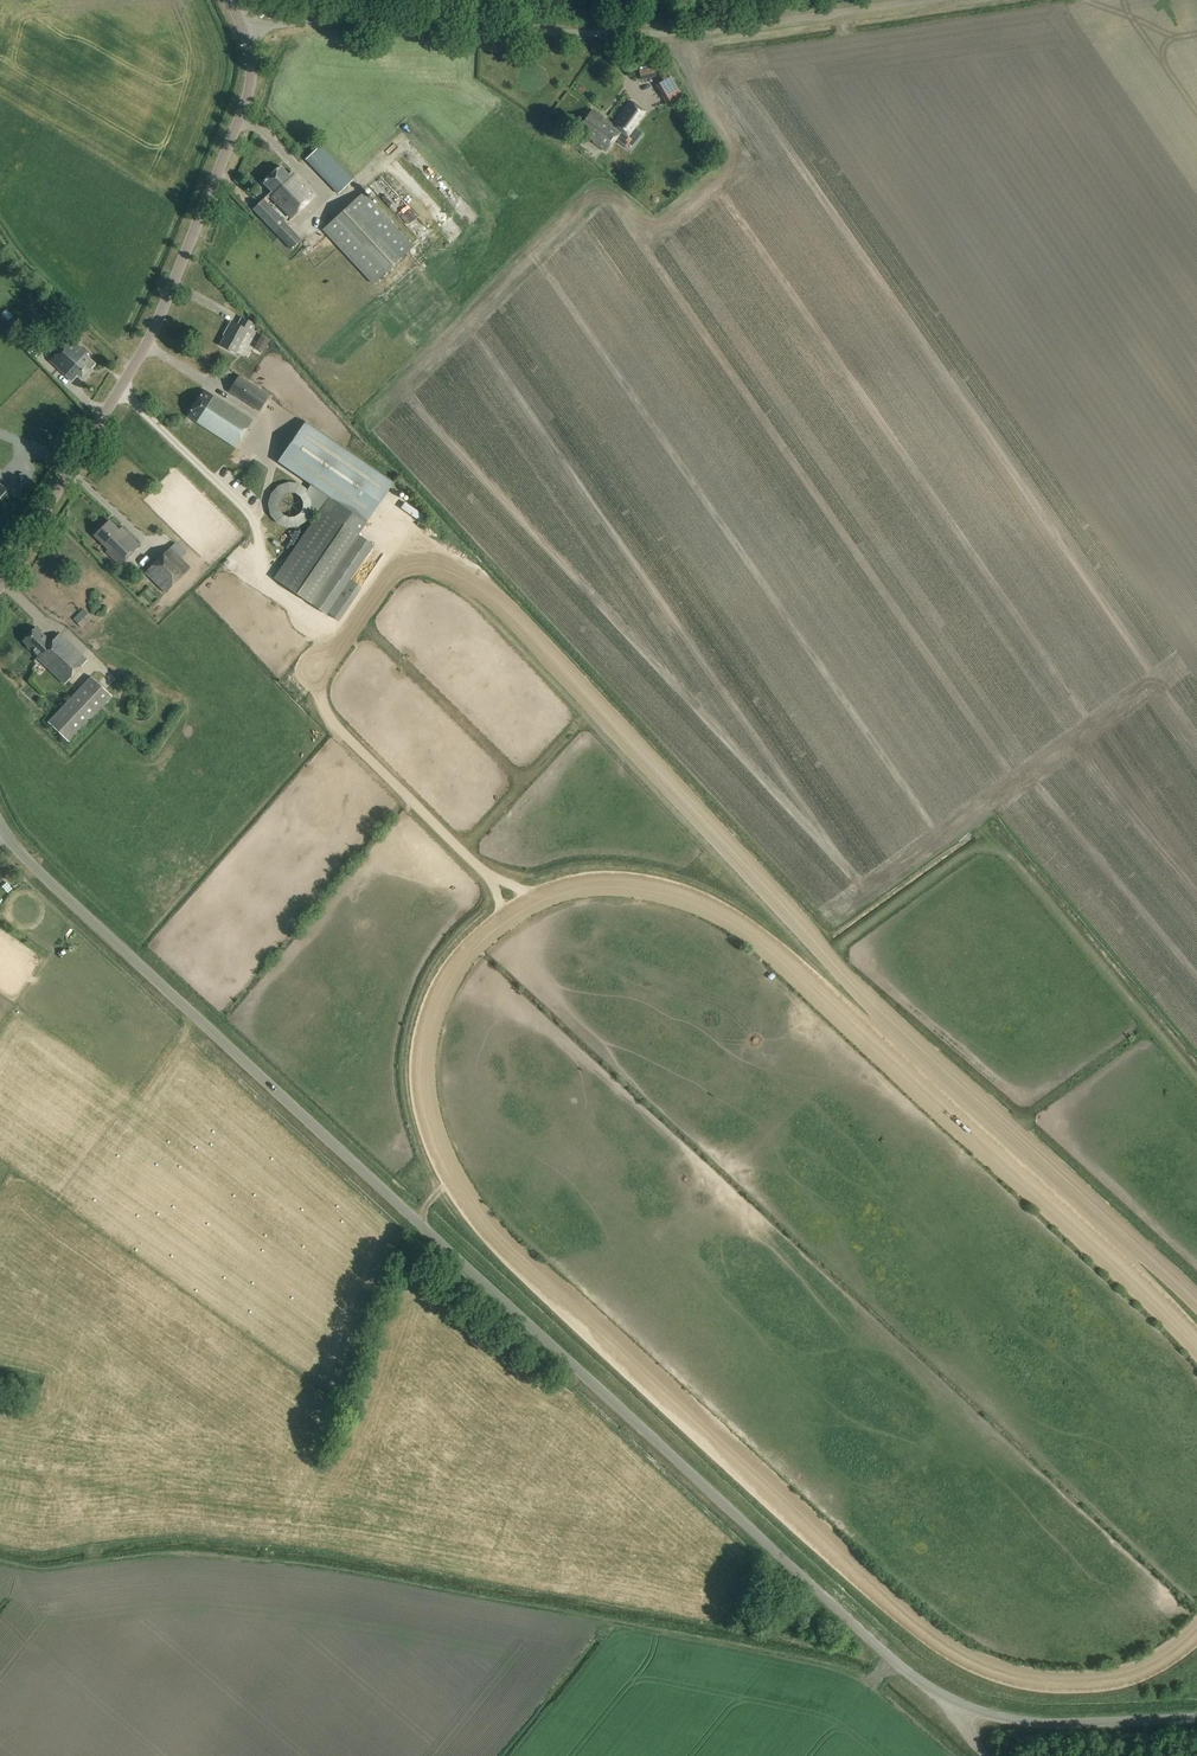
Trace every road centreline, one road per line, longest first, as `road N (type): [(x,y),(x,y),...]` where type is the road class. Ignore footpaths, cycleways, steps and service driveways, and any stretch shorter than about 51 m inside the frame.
road 1 (unclassified): [(1196,1718),(1027,1722),(935,1693),(23,856),(0,824)]
road 2 (unclassified): [(246,34),(350,22),(663,34),(919,0)]
road 3 (unclassified): [(246,34),(251,67),(244,106),(161,316),(0,588)]

